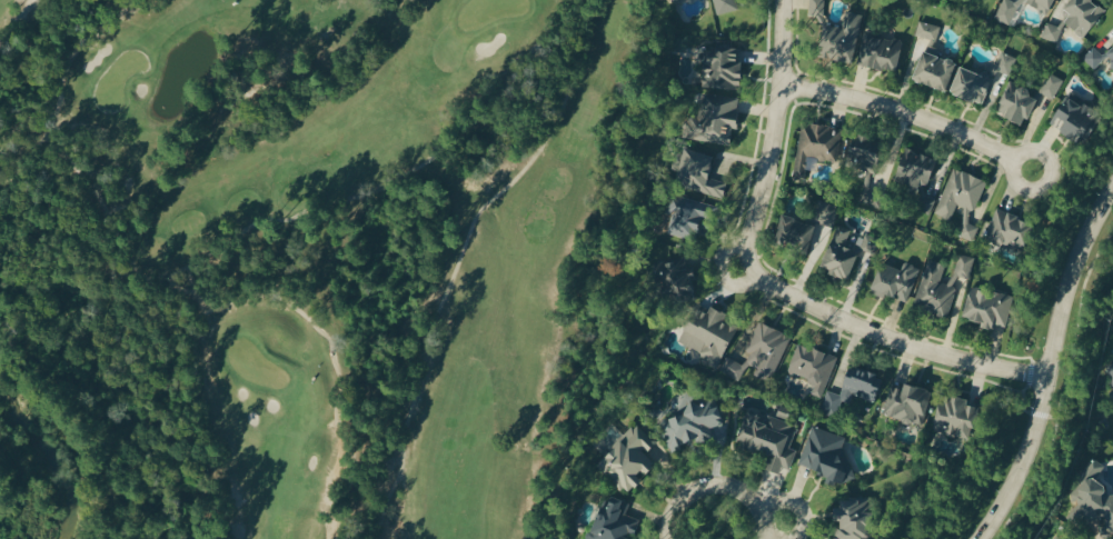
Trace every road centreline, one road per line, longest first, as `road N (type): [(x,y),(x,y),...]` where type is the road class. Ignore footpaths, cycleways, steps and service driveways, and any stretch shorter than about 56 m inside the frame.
road 1 (residential): [(1049,380),(913,349),(737,270),(767,176),(783,88),(783,0)]
road 2 (tertiary): [(982,538),(1023,469),(1067,291),(1112,193)]
road 3 (residential): [(783,88),(911,117),(1033,173)]
road 4 (residential): [(766,538),(754,501),(710,485),(675,505),(665,538)]

